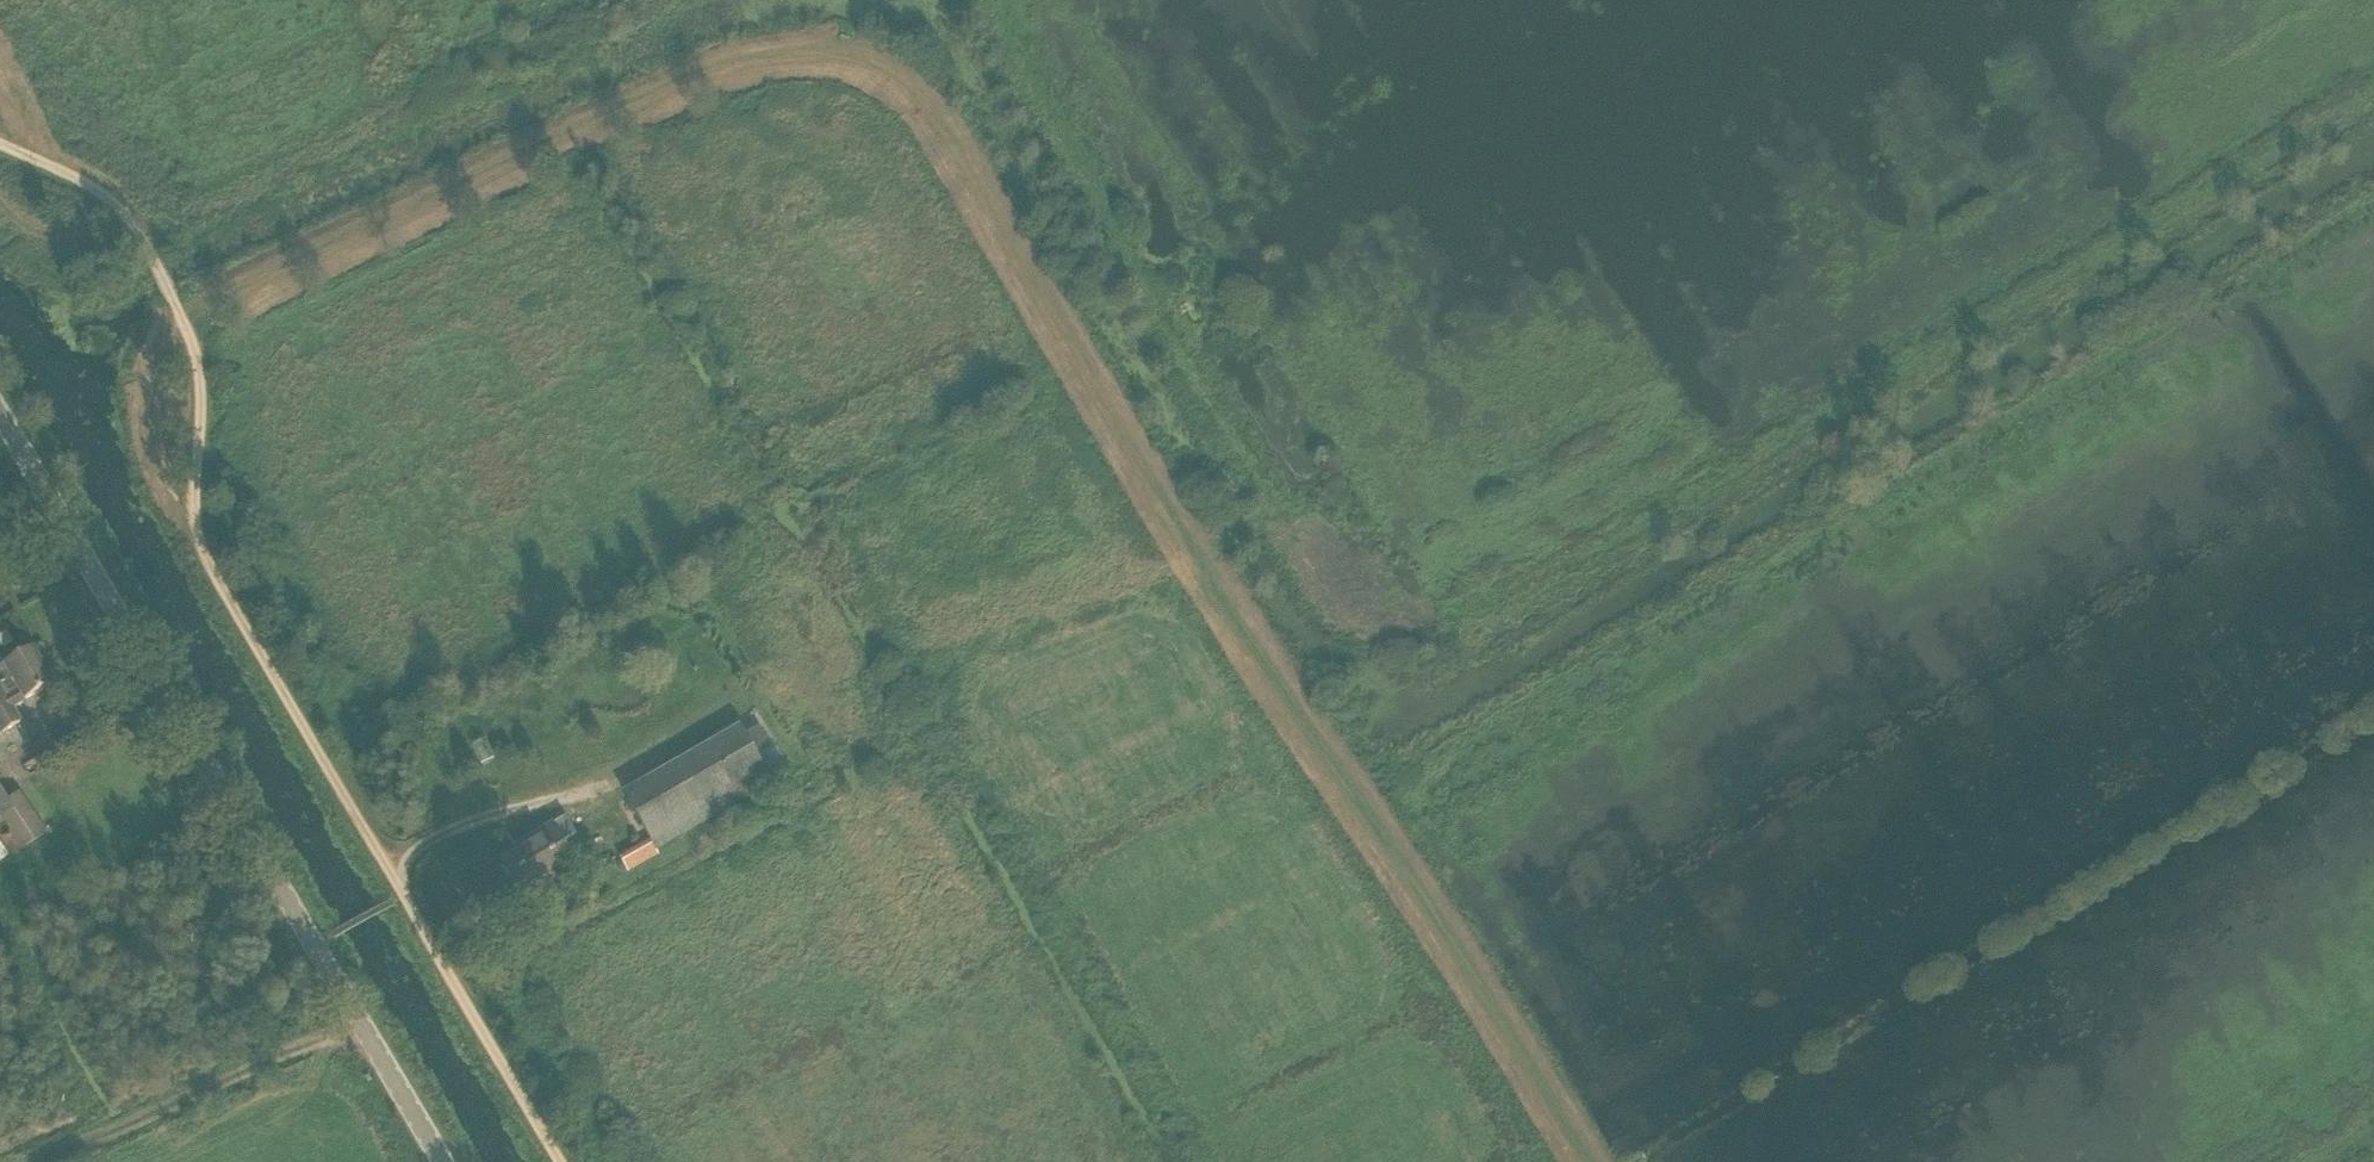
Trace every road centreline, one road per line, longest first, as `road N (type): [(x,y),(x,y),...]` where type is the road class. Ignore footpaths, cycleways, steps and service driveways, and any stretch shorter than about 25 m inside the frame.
road 1 (unclassified): [(0,143),(105,196),(145,247),(192,345),(199,545),(558,1161)]
road 2 (tertiary): [(443,1161),(0,414)]
road 3 (track): [(51,1161),(361,1023)]

